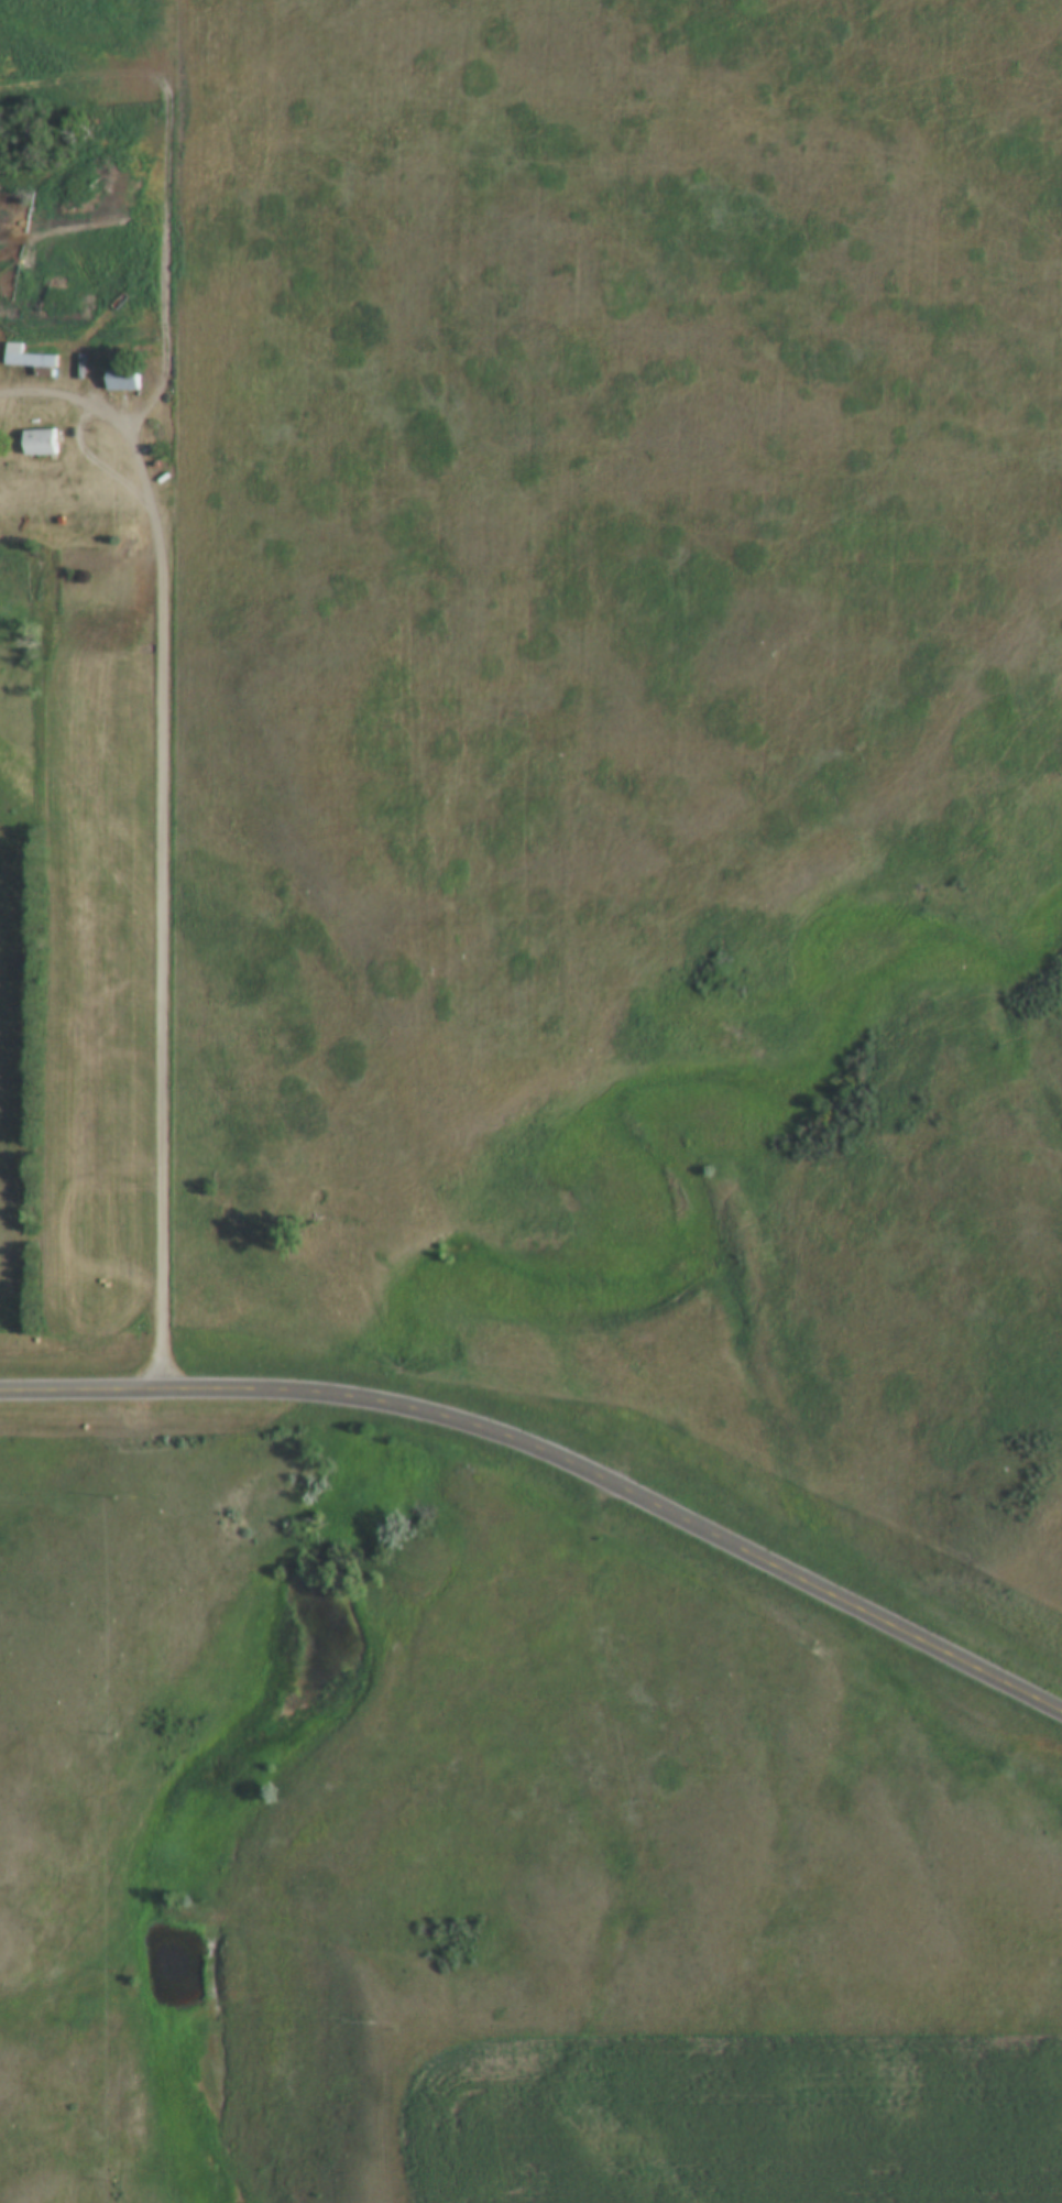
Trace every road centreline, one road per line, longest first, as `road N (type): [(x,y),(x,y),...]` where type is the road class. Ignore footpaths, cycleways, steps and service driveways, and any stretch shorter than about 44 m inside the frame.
road 1 (tertiary): [(0,1385),(340,1387),(472,1417),(566,1452),(1061,1713)]

